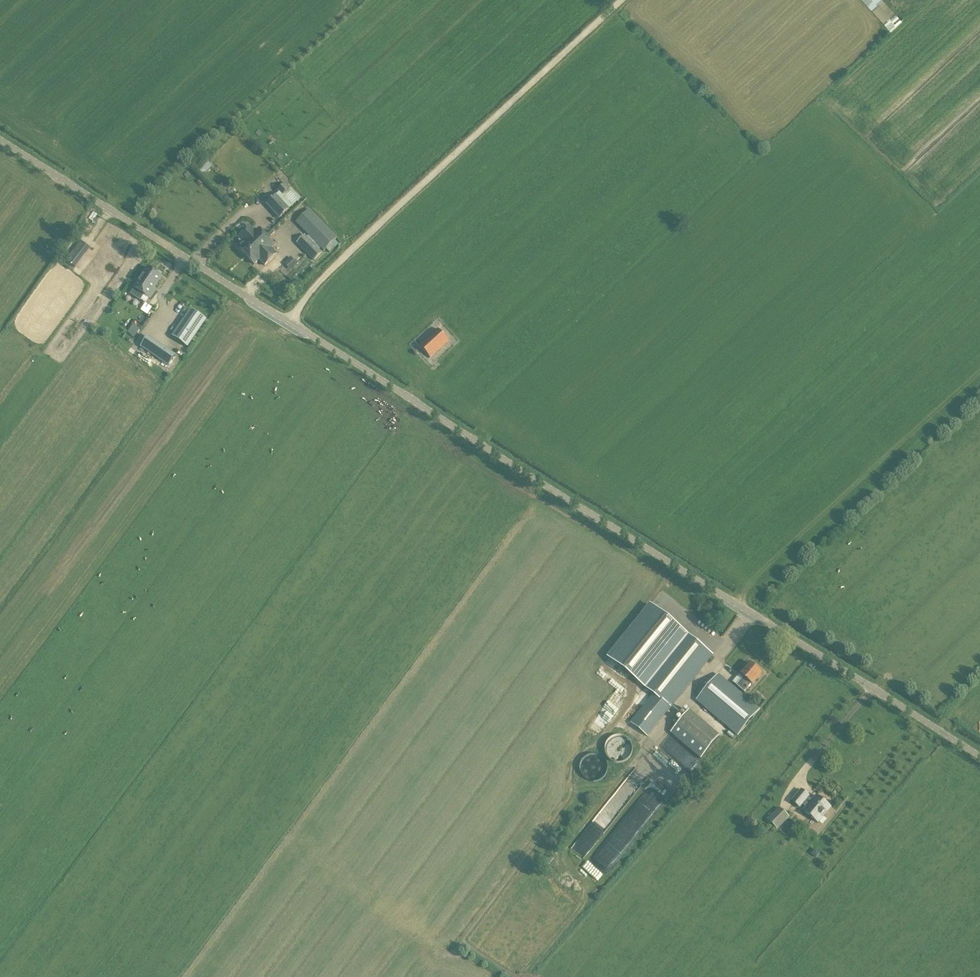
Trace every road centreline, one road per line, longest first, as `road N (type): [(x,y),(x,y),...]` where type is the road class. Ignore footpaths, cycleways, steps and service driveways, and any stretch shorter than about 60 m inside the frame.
road 1 (unclassified): [(979,757),(0,139)]

